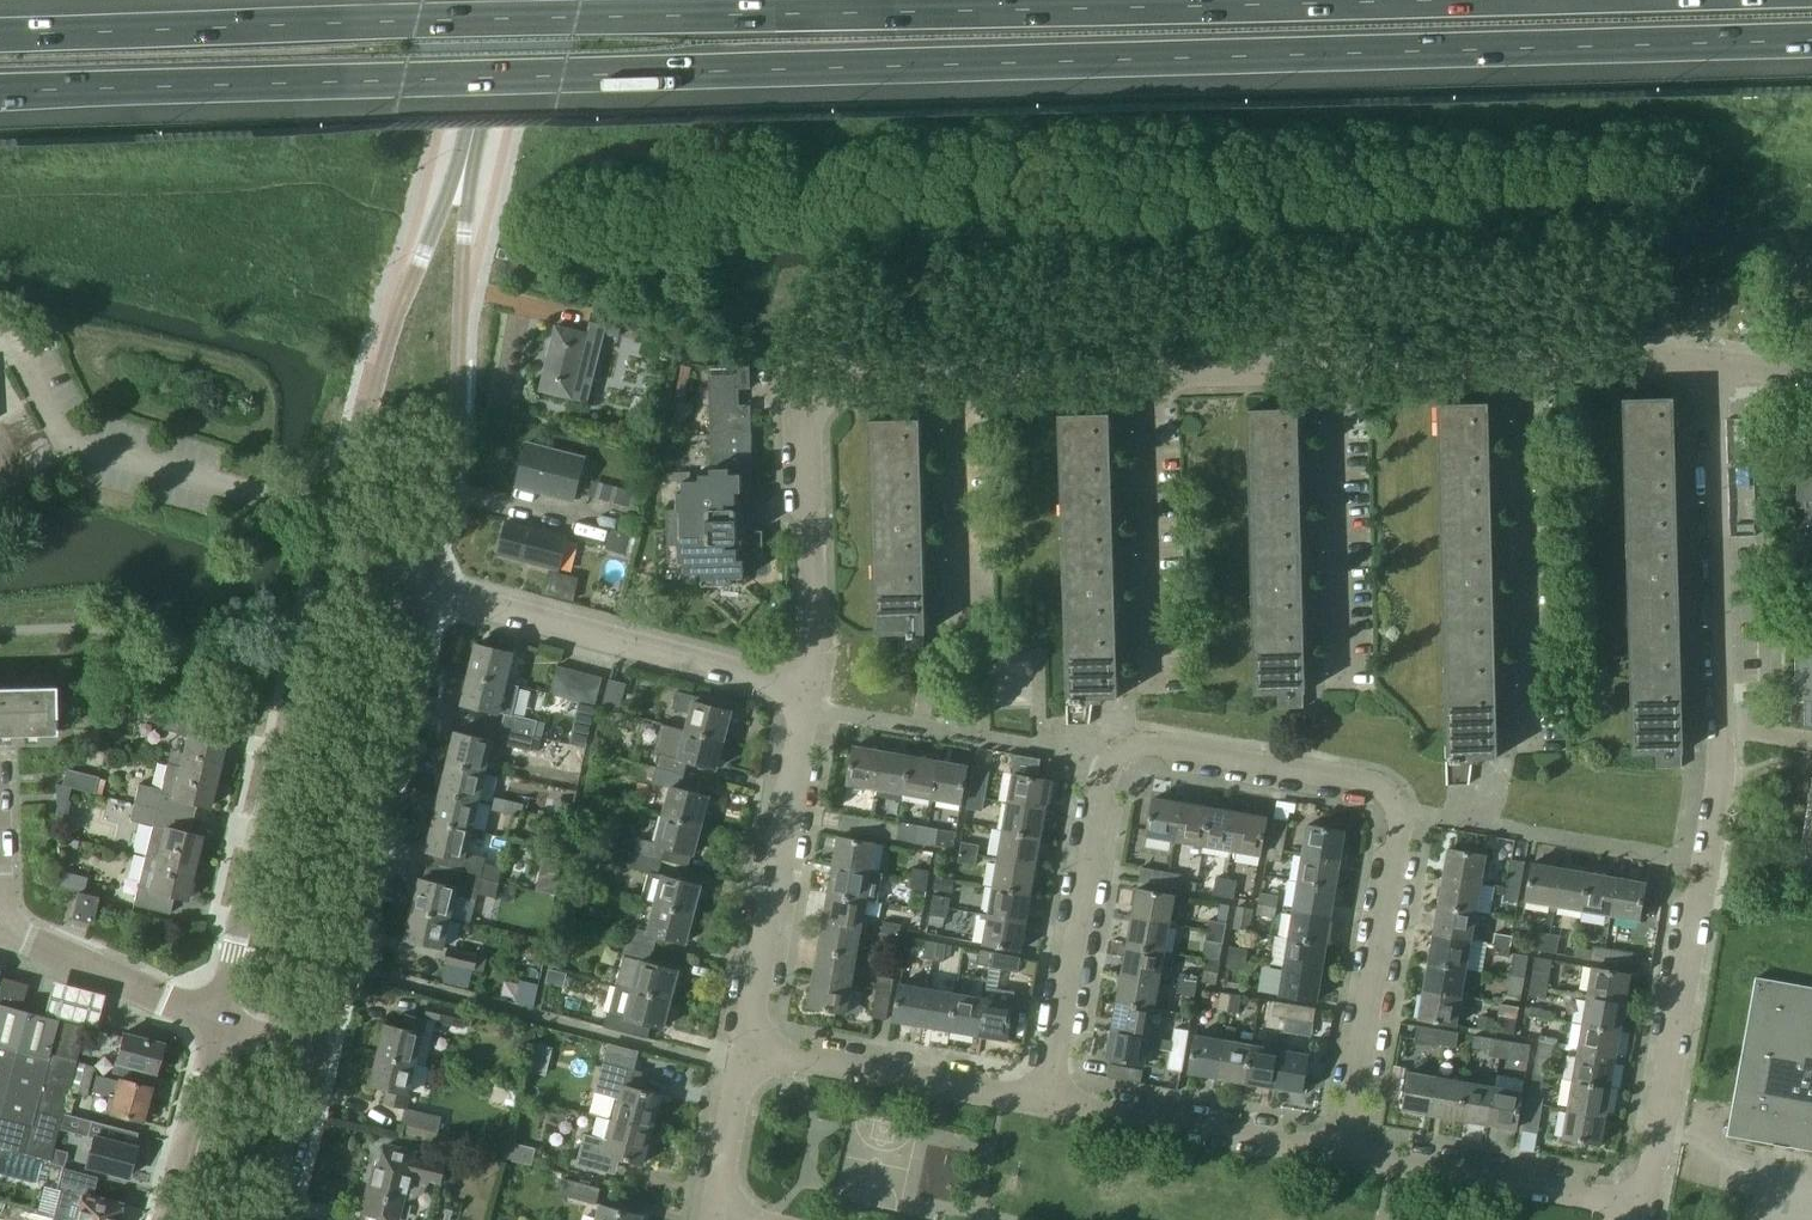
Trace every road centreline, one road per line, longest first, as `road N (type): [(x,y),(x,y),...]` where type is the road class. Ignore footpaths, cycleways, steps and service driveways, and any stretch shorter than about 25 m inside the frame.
road 1 (motorway): [(0,90),(1811,40)]
road 2 (motorway): [(1328,0),(0,33)]
road 3 (residential): [(1346,1154),(1399,813),(1372,784),(1155,743),(1126,747),(1106,773),(1048,1102)]
road 4 (residential): [(1648,1208),(1720,784),(1711,366)]
road 5 (tertiary): [(308,1049),(425,588)]
road 6 (tertiary): [(335,566),(218,1023)]
road 7 (residential): [(807,690),(814,631),(809,411),(840,384),(953,379)]
road 8 (tertiary): [(425,588),(456,415),(465,167)]
road 9 (tertiary): [(465,167),(392,330),(335,566)]
road 10 (residential): [(807,690),(425,588)]
road 11 (residential): [(1529,748),(1517,361)]
road 12 (residential): [(744,1049),(807,690)]
road 13 (residential): [(1339,687),(1331,367)]
road 14 (residential): [(1151,688),(1141,374)]
road 15 (residential): [(1048,1102),(744,1049)]
road 16 (residential): [(1648,1208),(1346,1154)]
road 17 (residential): [(1346,1154),(1048,1102)]
road 18 (residential): [(960,622),(953,379)]
road 19 (residential): [(0,926),(218,1023)]
road 20 (tertiary): [(218,1023),(167,1219)]
road 21 (residential): [(1517,361),(1660,358),(1711,366)]
road 22 (residential): [(1141,374),(1331,367)]
road 23 (residential): [(953,379),(1141,374)]
road 24 (residential): [(1331,367),(1517,361)]
road 25 (tertiary): [(266,1219),(308,1049)]
road 26 (tertiary): [(465,167),(505,0)]
road 27 (residential): [(719,1213),(744,1049)]

